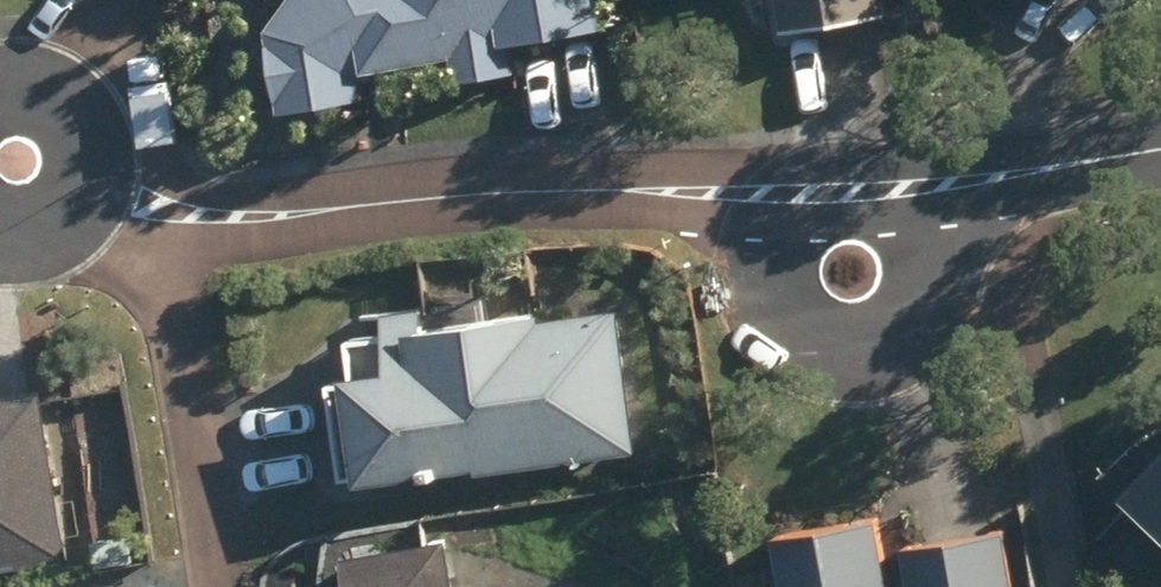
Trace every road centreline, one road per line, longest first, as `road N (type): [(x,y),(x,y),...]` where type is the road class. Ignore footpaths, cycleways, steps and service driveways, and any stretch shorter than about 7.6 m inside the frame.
road 1 (residential): [(766,196),(440,196),(309,213),(185,214),(94,202)]
road 2 (residential): [(766,196),(769,283),(788,327),(825,350),(864,353),(898,343),(921,322),(931,293),(923,186)]
road 3 (residential): [(1160,143),(992,180),(923,186)]
road 4 (residential): [(0,112),(44,116),(80,140),(94,202)]

